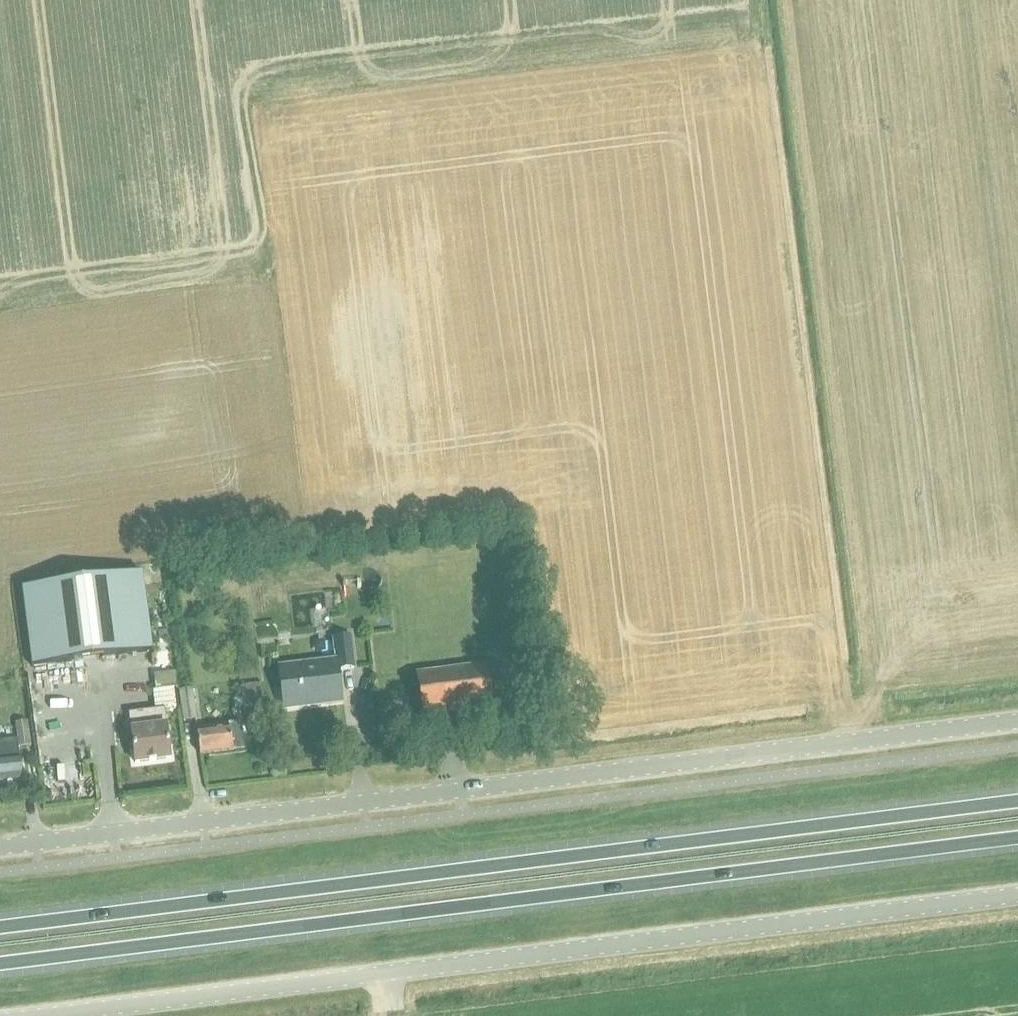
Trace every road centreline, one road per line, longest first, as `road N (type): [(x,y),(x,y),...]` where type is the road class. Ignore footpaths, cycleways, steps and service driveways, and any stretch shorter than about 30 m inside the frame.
road 1 (trunk): [(1017,801),(0,928)]
road 2 (trunk): [(0,964),(1017,837)]
road 3 (unclassified): [(0,848),(1017,722)]
road 4 (unclassified): [(41,1015),(1017,895)]

